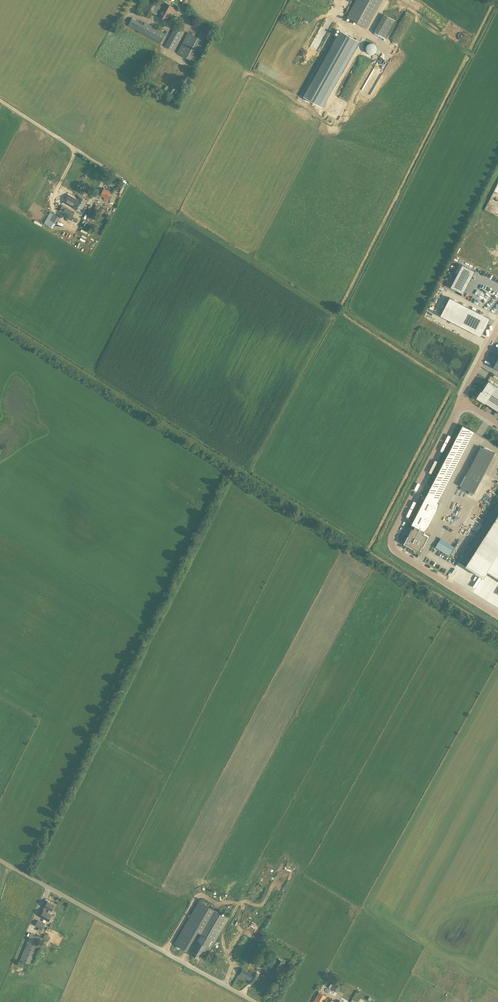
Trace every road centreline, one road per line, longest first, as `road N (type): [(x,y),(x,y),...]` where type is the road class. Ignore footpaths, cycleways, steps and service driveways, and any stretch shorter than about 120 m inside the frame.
road 1 (unclassified): [(254,1001),(0,861)]
road 2 (unclassified): [(497,617),(392,542),(461,402)]

